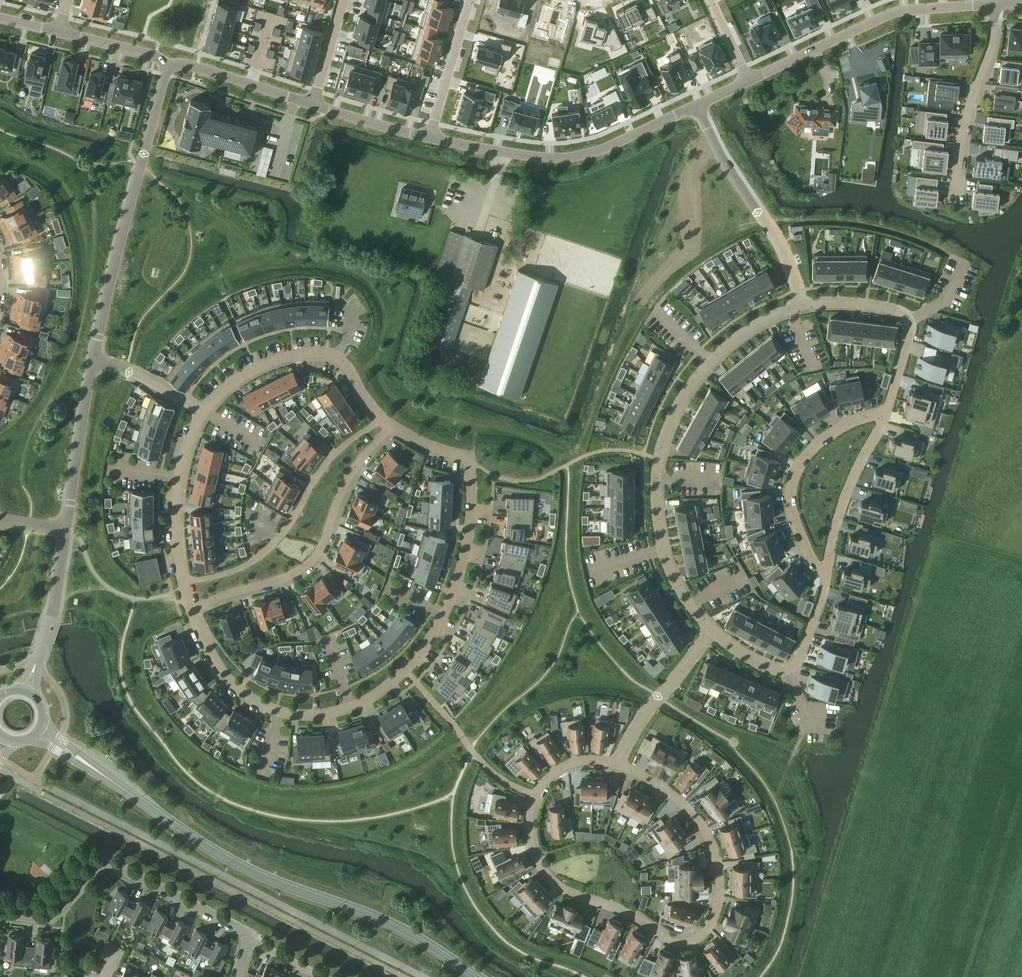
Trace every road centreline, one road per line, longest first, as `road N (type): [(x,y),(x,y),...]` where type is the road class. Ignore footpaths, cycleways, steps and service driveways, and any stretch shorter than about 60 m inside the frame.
road 1 (residential): [(191,611),(231,682),(276,710),(338,711),(405,671),(457,587),(471,464),(393,428)]
road 2 (residential): [(536,795),(530,839),(553,882),(631,914),(673,942),(697,938),(718,903),(711,842),(673,795),(617,765)]
road 3 (secondary): [(477,976),(379,918),(246,868),(113,782)]
road 4 (residential): [(801,307),(721,353),(687,391),(664,441),(656,495),(663,550),(680,592),(710,629)]
road 5 (unclassified): [(92,360),(168,66)]
road 6 (residential): [(247,943),(237,927),(103,860),(46,917),(0,913)]
road 7 (residential): [(191,611),(311,566),(354,470),(393,428)]
road 8 (unclassified): [(432,136),(533,156),(579,156),(695,105)]
road 9 (residential): [(383,419),(329,459),(269,548),(235,570),(183,581)]
road 10 (unclassified): [(749,80),(894,13),(993,4)]
road 11 (unclassified): [(695,105),(779,246),(801,307)]
road 12 (residential): [(383,419),(341,360),(320,352),(267,364),(204,411)]
road 13 (residential): [(827,573),(798,527),(792,480),(827,435),(886,413)]
road 14 (residential): [(886,413),(911,331),(905,316),(854,304),(801,307)]
road 15 (residential): [(993,4),(992,43),(964,131),(955,203)]
road 16 (residential): [(710,629),(755,664),(789,671),(827,573)]
road 17 (residential): [(204,411),(176,507),(183,581)]
road 18 (unclassified): [(66,531),(92,360)]
road 19 (residential): [(827,573),(846,495),(886,413)]
road 20 (unclassified): [(617,765),(634,726),(710,629)]
road 21 (unclassified): [(168,66),(212,71),(314,104)]
road 22 (residential): [(432,136),(471,0)]
road 23 (unclassified): [(36,663),(66,531)]
road 24 (residential): [(92,360),(204,411)]
road 25 (unclassified): [(314,104),(432,136)]

